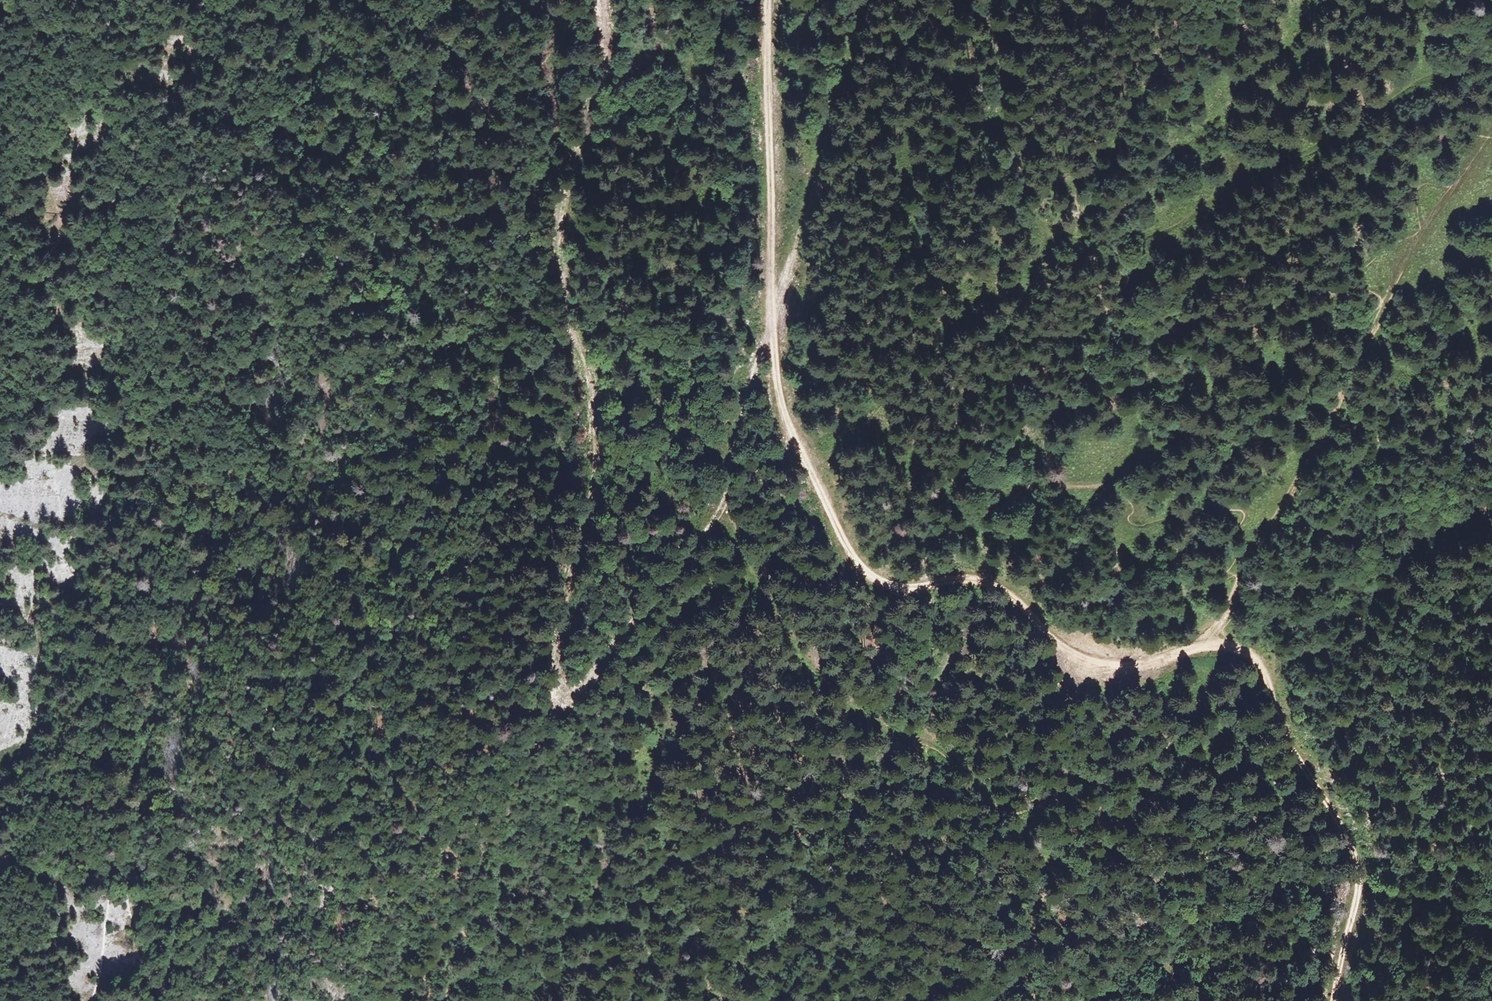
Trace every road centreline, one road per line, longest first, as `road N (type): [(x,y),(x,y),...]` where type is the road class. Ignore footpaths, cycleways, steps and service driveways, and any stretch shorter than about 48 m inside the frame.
road 1 (track): [(769,0),(781,399),(851,557),(889,585),(948,575),(993,587),(1087,662),(1134,666),(1213,643)]
road 2 (track): [(1213,643),(1253,652),(1344,849),(1347,902),(1325,1000)]

